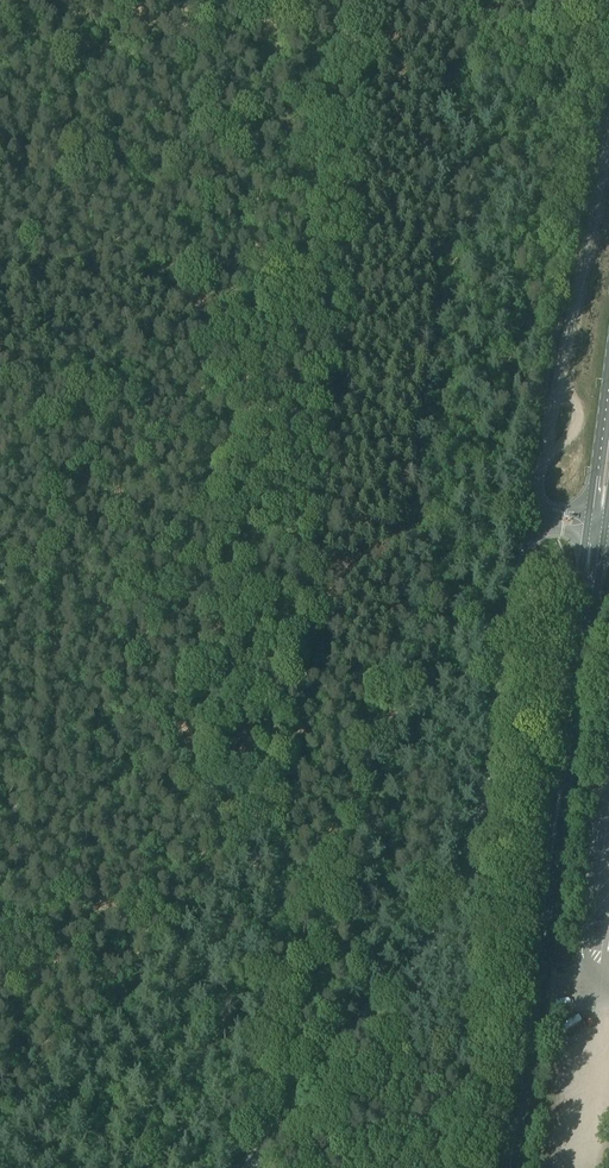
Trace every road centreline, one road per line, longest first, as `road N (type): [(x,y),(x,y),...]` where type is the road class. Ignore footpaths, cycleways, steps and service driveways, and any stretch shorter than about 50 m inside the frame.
road 1 (tertiary): [(251,1167),(297,1096),(425,950),(474,862),(492,802),(532,516)]
road 2 (primary): [(509,1167),(595,524)]
road 3 (tertiary): [(532,516),(608,138)]

